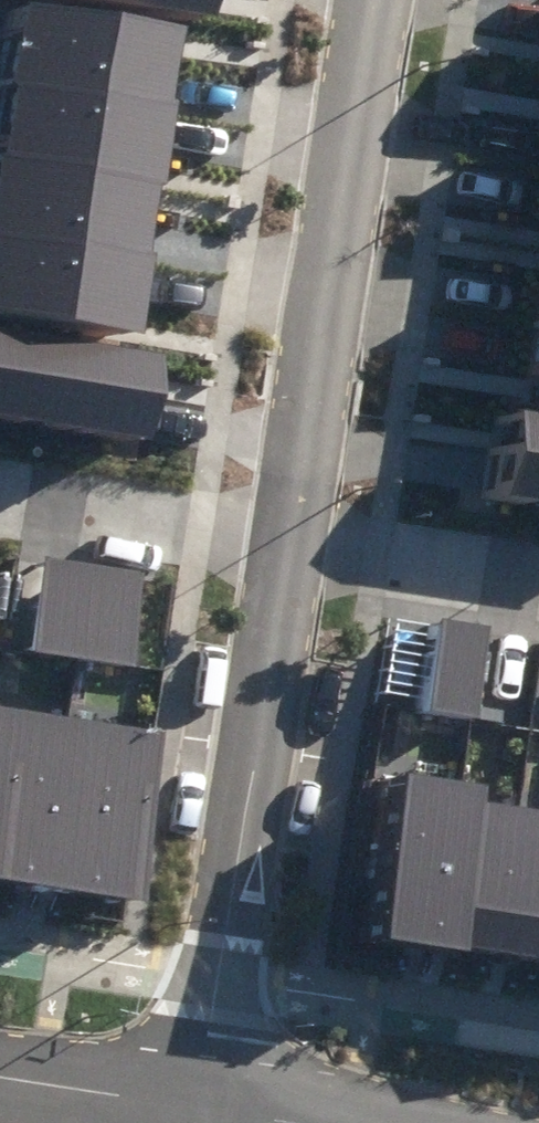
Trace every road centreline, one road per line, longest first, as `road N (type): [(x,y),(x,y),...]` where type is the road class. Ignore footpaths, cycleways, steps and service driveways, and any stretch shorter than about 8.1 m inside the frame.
road 1 (residential): [(287,536),(204,1111)]
road 2 (residential): [(287,536),(362,0)]
road 3 (residential): [(0,491),(287,536)]
road 4 (residential): [(287,536),(538,575)]
road 5 (tertiary): [(0,1078),(204,1111)]

